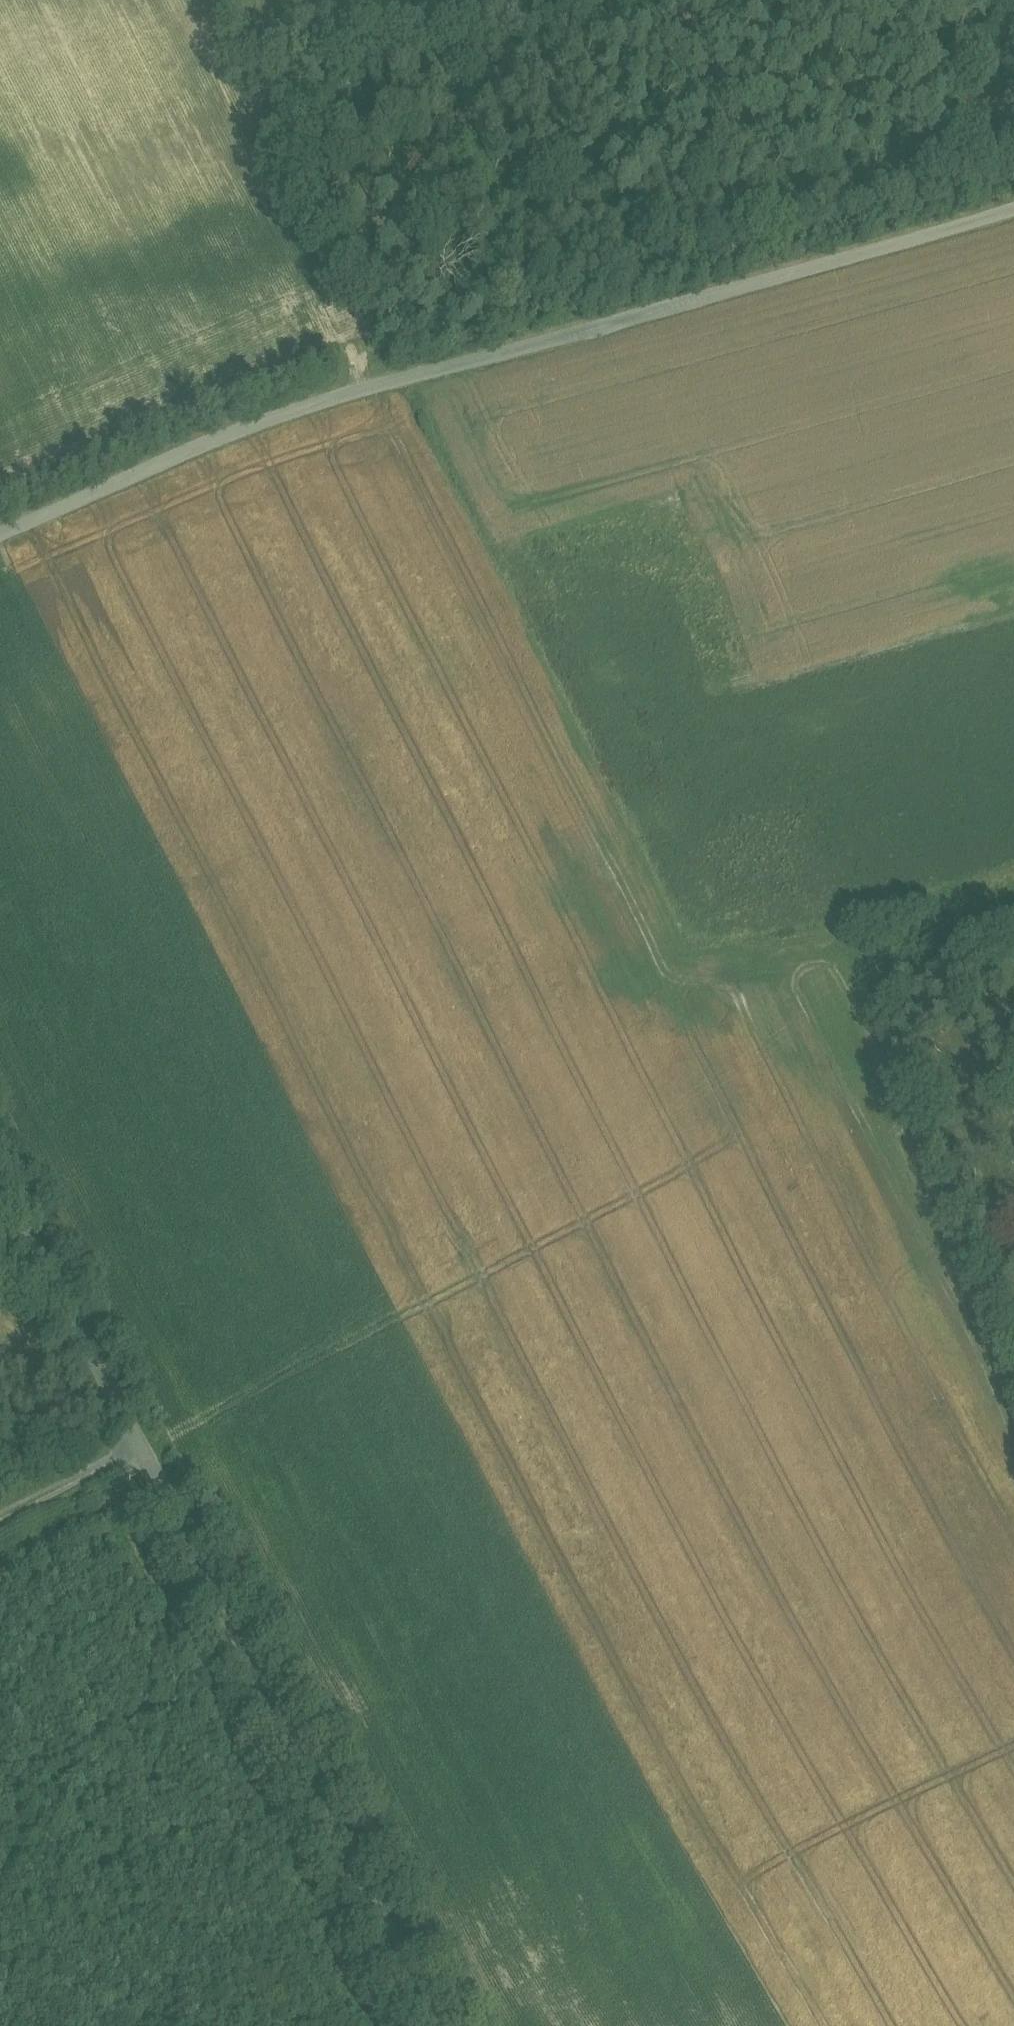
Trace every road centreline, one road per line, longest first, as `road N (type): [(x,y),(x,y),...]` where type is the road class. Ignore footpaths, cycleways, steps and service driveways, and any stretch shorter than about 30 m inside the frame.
road 1 (track): [(1013,204),(229,438),(0,541)]
road 2 (residential): [(445,2025),(0,1161)]
road 3 (track): [(146,1444),(0,1515)]

